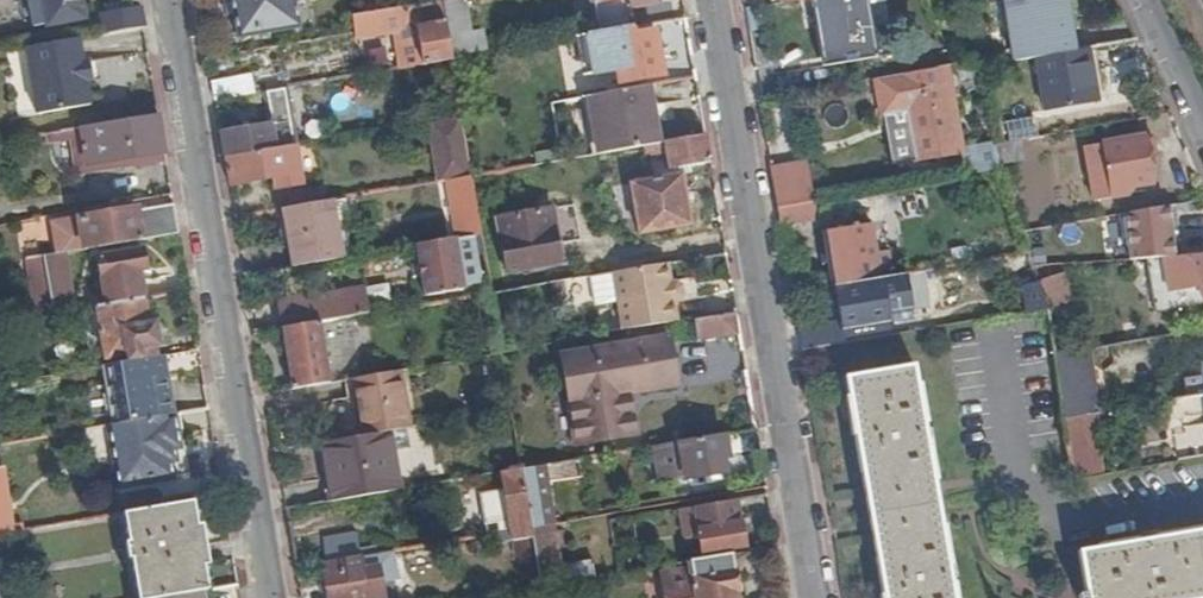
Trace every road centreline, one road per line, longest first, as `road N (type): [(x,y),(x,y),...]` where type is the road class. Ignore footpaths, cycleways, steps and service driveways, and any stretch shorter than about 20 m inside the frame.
road 1 (residential): [(715,0),(818,597)]
road 2 (residential): [(170,0),(271,597)]
road 3 (residential): [(1143,0),(1202,128)]

